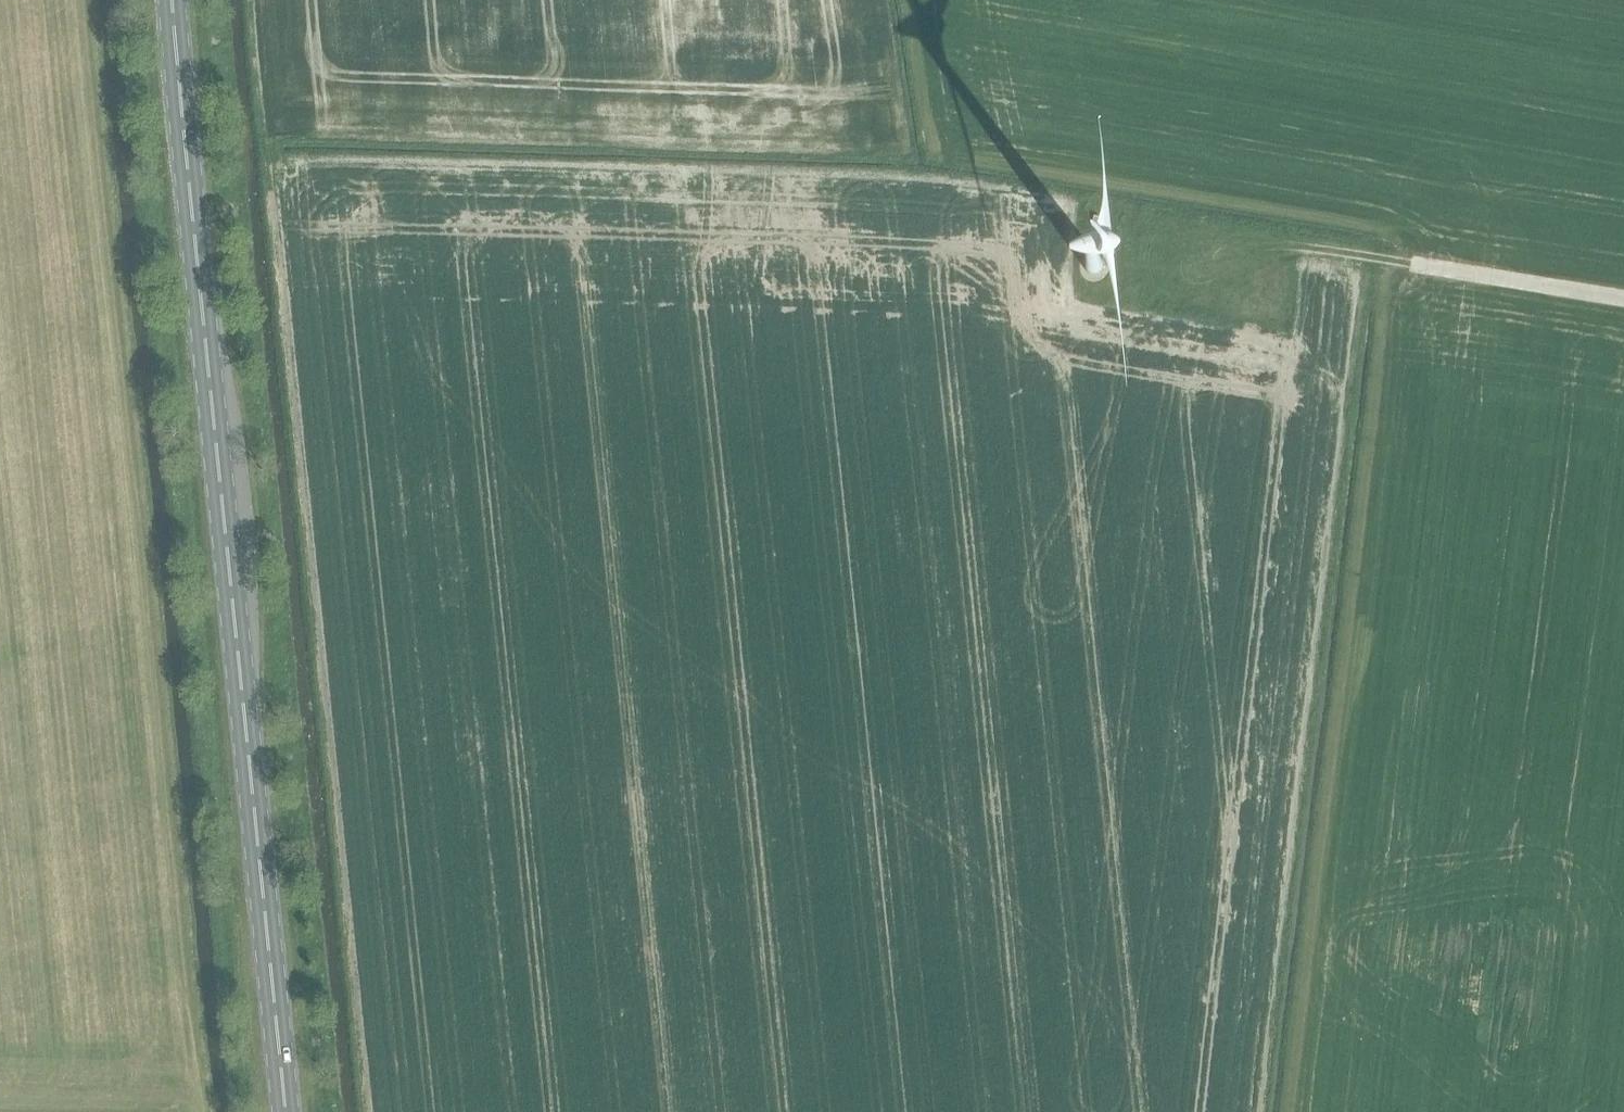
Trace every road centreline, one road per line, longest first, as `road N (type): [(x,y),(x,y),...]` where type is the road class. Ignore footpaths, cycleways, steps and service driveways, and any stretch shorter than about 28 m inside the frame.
road 1 (primary): [(286,1111),(173,0)]

